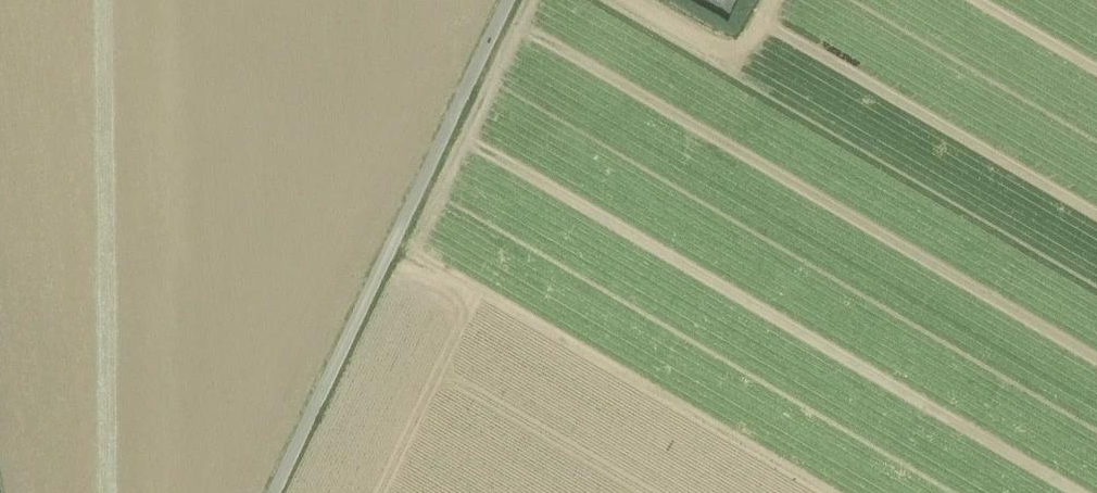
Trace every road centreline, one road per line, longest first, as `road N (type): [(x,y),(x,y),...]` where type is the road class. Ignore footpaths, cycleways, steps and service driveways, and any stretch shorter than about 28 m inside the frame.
road 1 (track): [(511,0),(275,492)]

